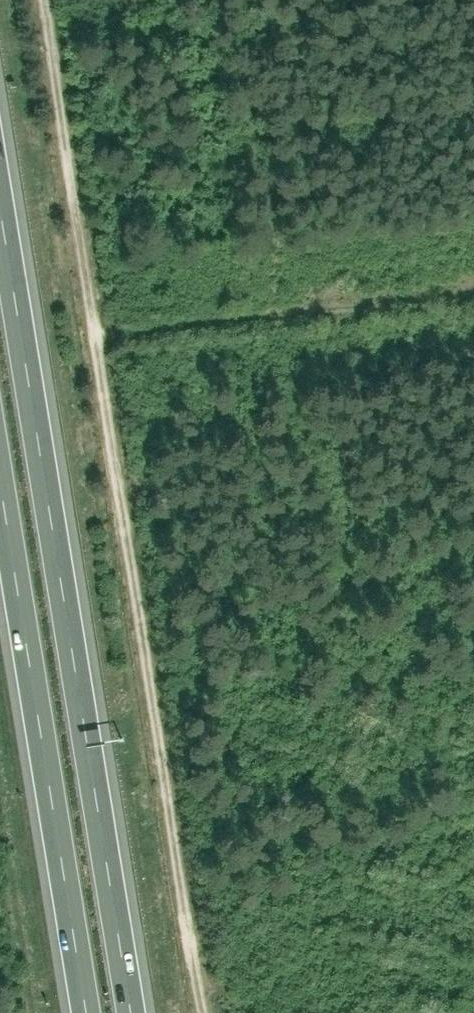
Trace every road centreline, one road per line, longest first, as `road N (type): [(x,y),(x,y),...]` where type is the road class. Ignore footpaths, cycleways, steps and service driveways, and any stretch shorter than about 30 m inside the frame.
road 1 (track): [(43,0),(207,1012)]
road 2 (motorway): [(132,1012),(0,194)]
road 3 (motorway): [(0,468),(87,1012)]

